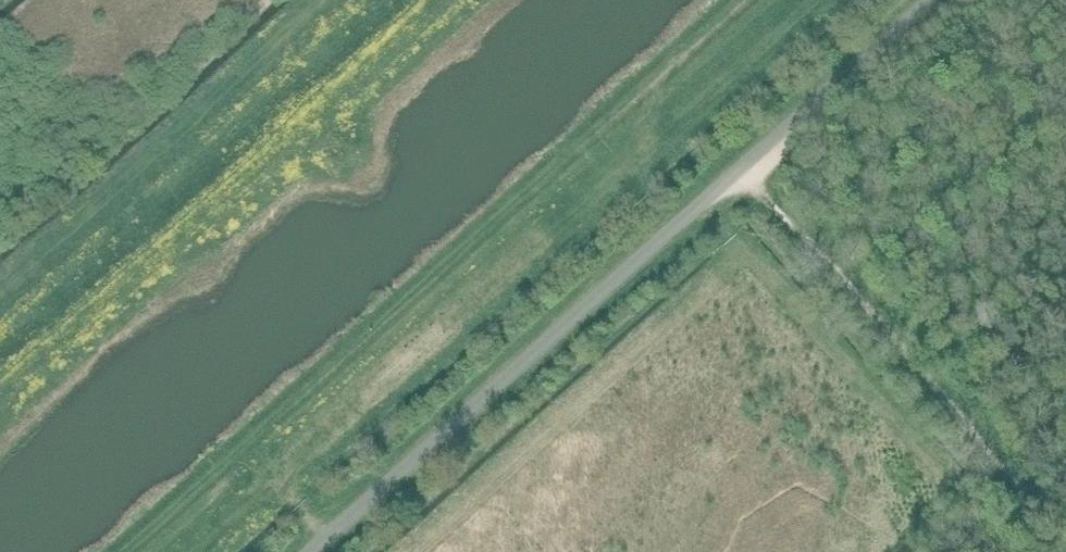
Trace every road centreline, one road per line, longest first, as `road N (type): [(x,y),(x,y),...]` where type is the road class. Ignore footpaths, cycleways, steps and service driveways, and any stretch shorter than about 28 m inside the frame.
road 1 (unclassified): [(317,551),(931,0)]

